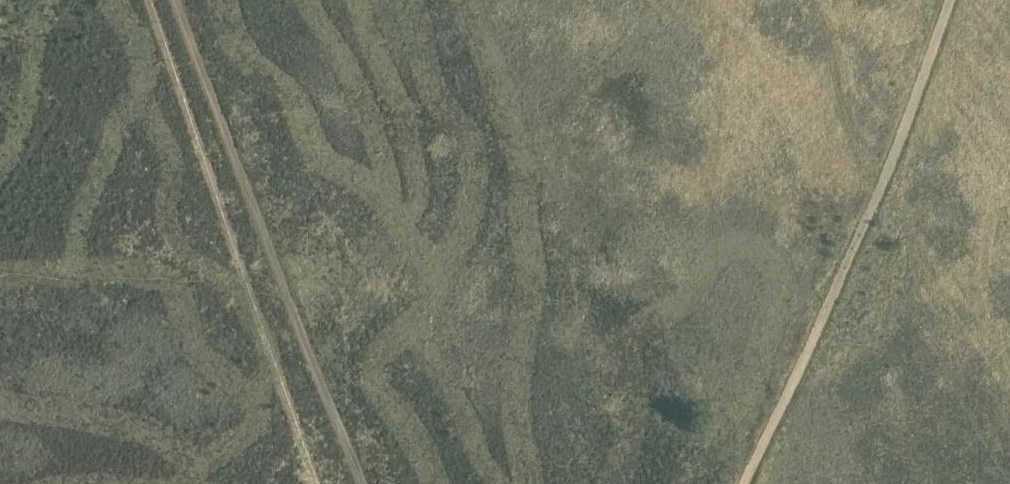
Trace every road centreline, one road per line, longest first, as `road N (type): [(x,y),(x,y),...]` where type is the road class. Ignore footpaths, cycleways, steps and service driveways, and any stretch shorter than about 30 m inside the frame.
road 1 (track): [(742,483),(941,0)]
road 2 (track): [(176,0),(278,286),(364,483)]

